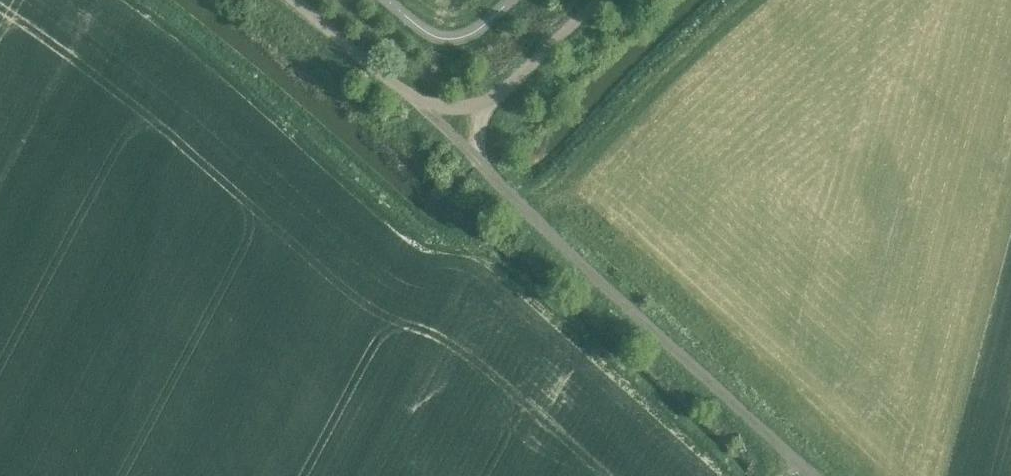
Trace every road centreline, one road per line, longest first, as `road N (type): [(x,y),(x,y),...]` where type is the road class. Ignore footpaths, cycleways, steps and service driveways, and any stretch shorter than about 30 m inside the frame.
road 1 (track): [(811,475),(412,98)]
road 2 (track): [(412,98),(450,108),(484,104),(602,0)]
road 3 (track): [(412,98),(292,0)]

